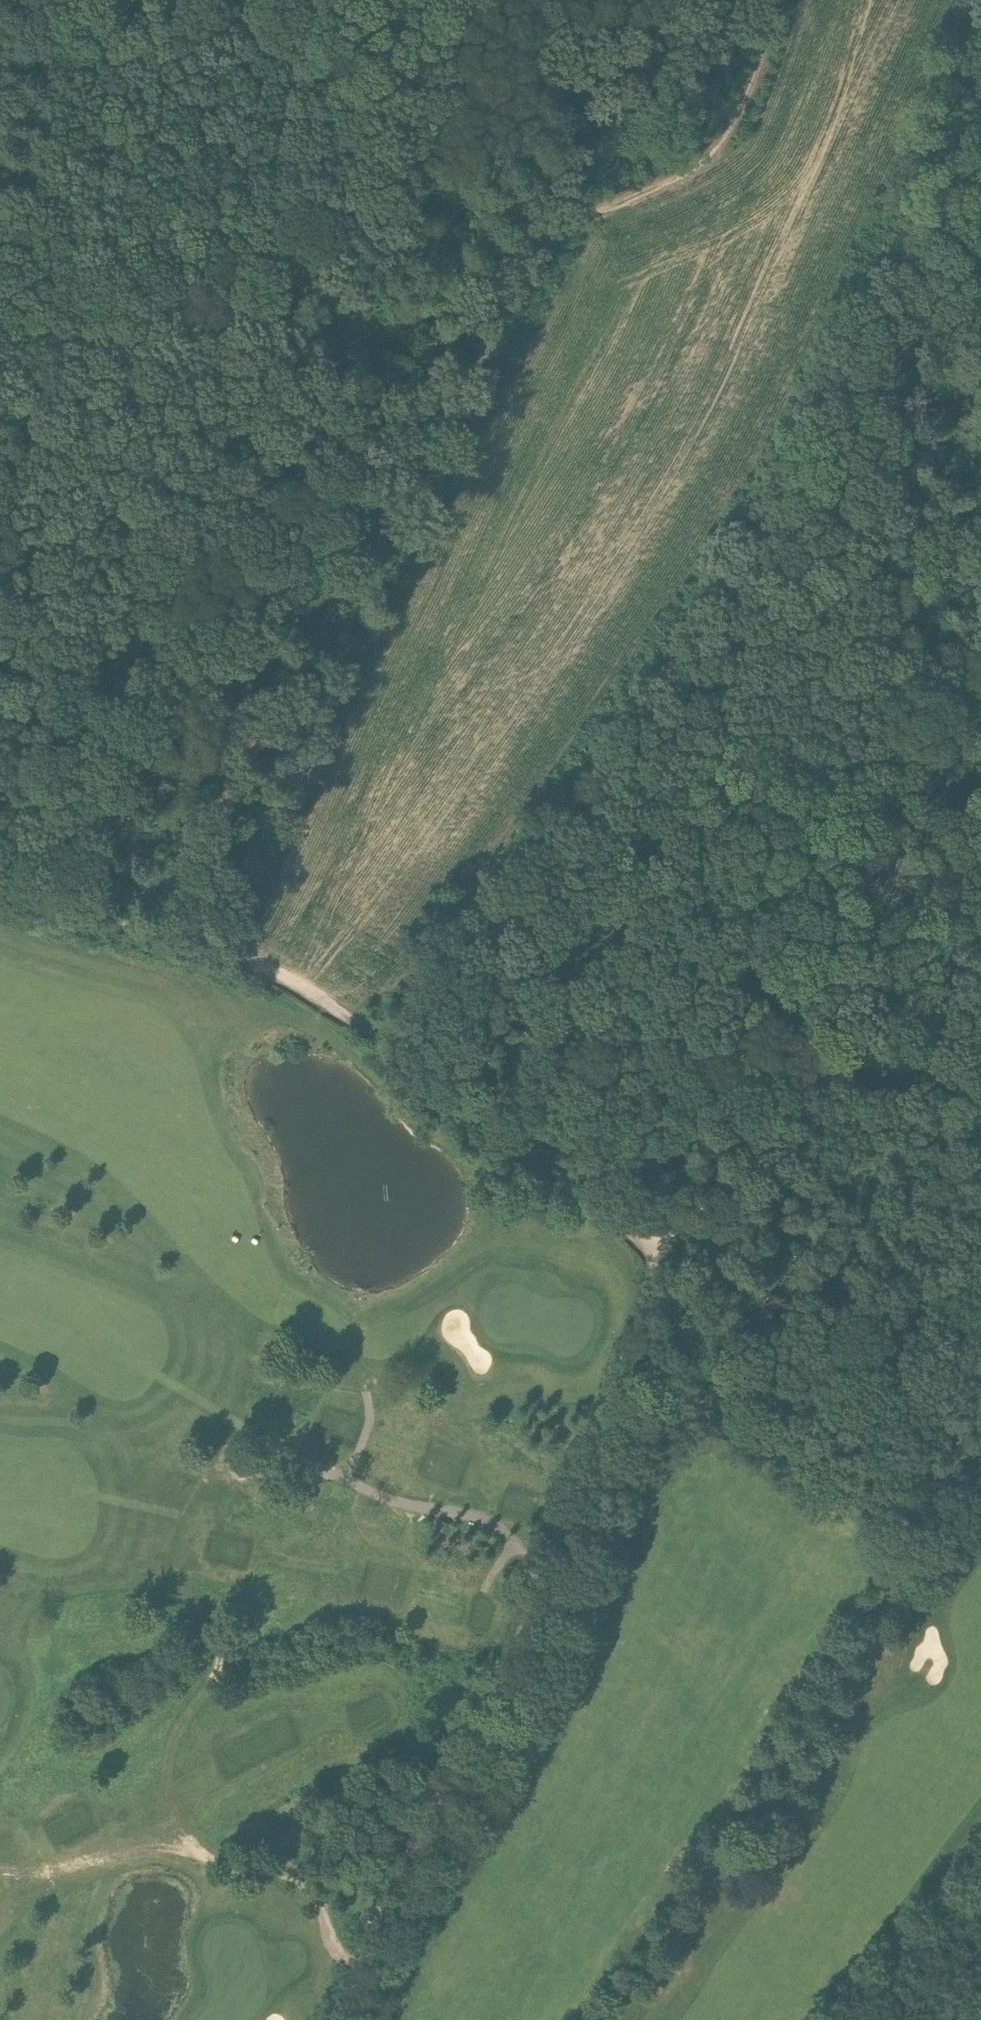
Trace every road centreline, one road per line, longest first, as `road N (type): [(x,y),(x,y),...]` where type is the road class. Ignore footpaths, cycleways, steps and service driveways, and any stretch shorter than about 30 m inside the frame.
road 1 (track): [(653,1246),(656,1269),(637,1329),(513,1654),(391,1888),(334,2019)]
road 2 (track): [(238,955),(309,990),(453,1088),(653,1246)]
road 3 (track): [(653,1246),(792,1136),(885,1082),(980,1044)]
road 4 (track): [(777,0),(740,110),(703,163),(607,202)]
road 5 (track): [(238,955),(0,885)]

